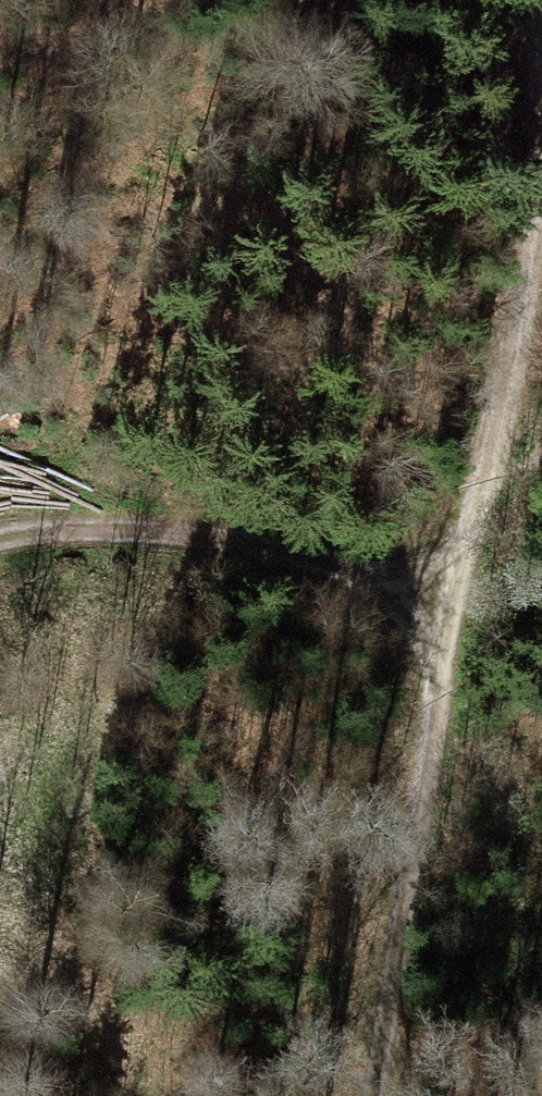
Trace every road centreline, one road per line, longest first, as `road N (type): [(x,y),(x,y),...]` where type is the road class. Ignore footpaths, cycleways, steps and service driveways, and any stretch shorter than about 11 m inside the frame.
road 1 (track): [(529,0),(516,279),(372,1095)]
road 2 (track): [(463,600),(165,516),(42,517),(0,527)]

